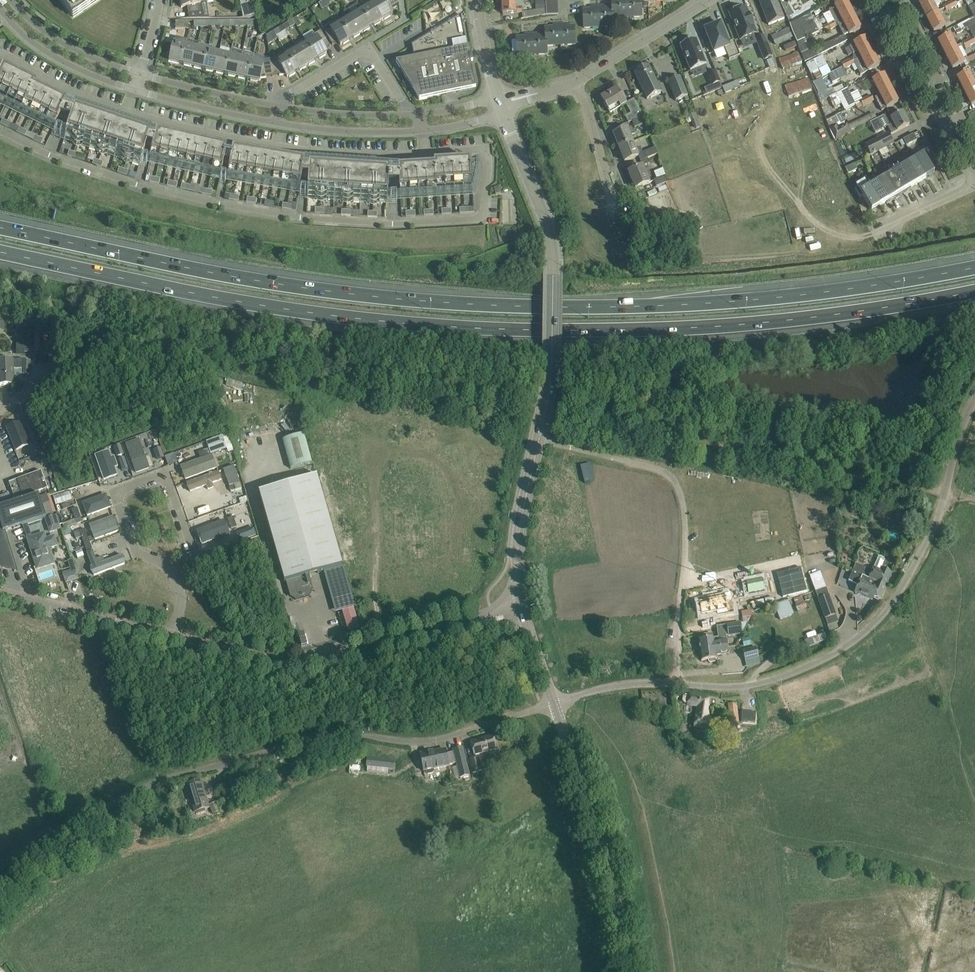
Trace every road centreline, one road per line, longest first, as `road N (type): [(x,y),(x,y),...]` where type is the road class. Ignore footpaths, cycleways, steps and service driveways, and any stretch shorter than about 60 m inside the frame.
road 1 (motorway): [(974,266),(698,304),(454,303),(234,276),(0,226)]
road 2 (motorway): [(0,252),(226,299),(398,323),(537,329),(785,320),(974,290)]
road 3 (unclassified): [(0,884),(52,839),(192,768),(349,735),(441,739),(554,703)]
road 4 (unclassified): [(677,684),(720,688),(780,678),(843,649),(871,626),(936,523),(974,397)]
road 5 (tertiary): [(173,637),(304,666),(523,613)]
road 6 (unclassified): [(677,684),(685,523),(677,482),(655,467),(538,441)]
road 7 (tertiary): [(538,441),(551,366),(552,248),(499,106)]
road 8 (tertiary): [(629,971),(600,839),(554,703)]
road 9 (residential): [(974,184),(881,0)]
road 10 (residential): [(577,82),(632,273)]
road 11 (residential): [(413,113),(368,51),(289,92),(277,106)]
road 12 (tertiary): [(0,594),(173,637)]
road 13 (tertiary): [(523,613),(521,519),(538,441)]
road 14 (unclassified): [(168,482),(154,476),(126,487),(118,504),(133,547),(163,564),(179,586)]
road 15 (unclassified): [(0,10),(52,57),(135,90)]
road 16 (unclassified): [(577,82),(708,0)]
road 17 (unclassified): [(141,72),(36,27),(9,0)]
road 18 (unclassified): [(271,121),(422,130)]
road 19 (unclassified): [(277,106),(141,72)]
road 20 (unclassified): [(135,90),(271,121)]
road 21 (unclassified): [(413,113),(277,106)]
road 22 (unclassified): [(554,703),(610,686),(677,684)]

